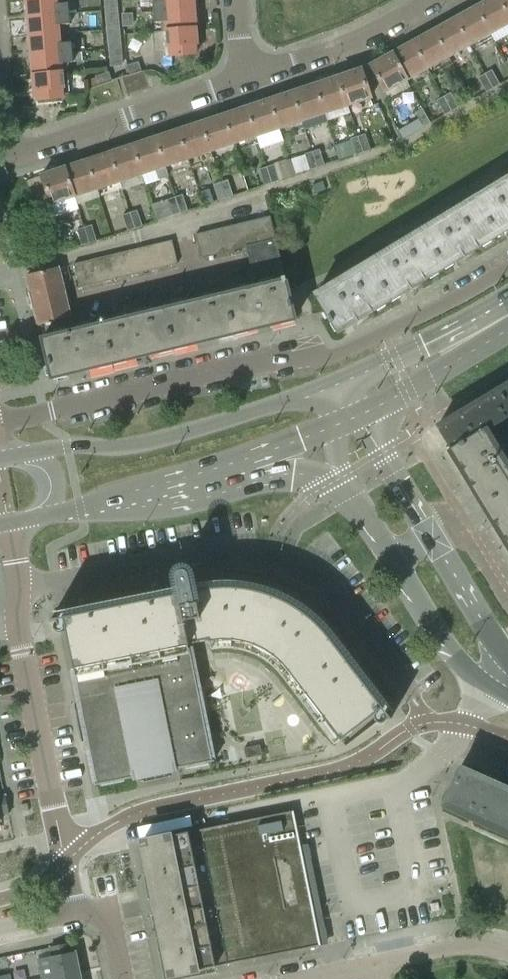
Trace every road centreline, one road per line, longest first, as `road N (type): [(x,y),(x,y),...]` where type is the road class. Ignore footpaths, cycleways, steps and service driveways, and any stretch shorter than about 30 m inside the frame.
road 1 (residential): [(507,268),(344,353),(269,359),(0,425)]
road 2 (residential): [(20,592),(195,555),(270,561),(335,593),(416,696)]
road 3 (secondary): [(328,390),(148,443),(33,452)]
road 4 (residential): [(74,915),(18,625)]
road 5 (residential): [(0,157),(246,75)]
road 6 (secondary): [(118,497),(172,503),(290,476),(342,476)]
road 7 (secondary): [(118,497),(325,433)]
road 8 (residential): [(246,75),(326,49),(433,0)]
road 9 (secondary): [(507,314),(328,390)]
road 10 (secondary): [(362,418),(507,315)]
road 11 (tertiary): [(397,565),(441,633),(476,676),(499,689)]
road 12 (tertiary): [(434,541),(362,418)]
road 13 (tertiary): [(507,660),(434,541)]
road 14 (residential): [(507,955),(468,948),(374,966)]

